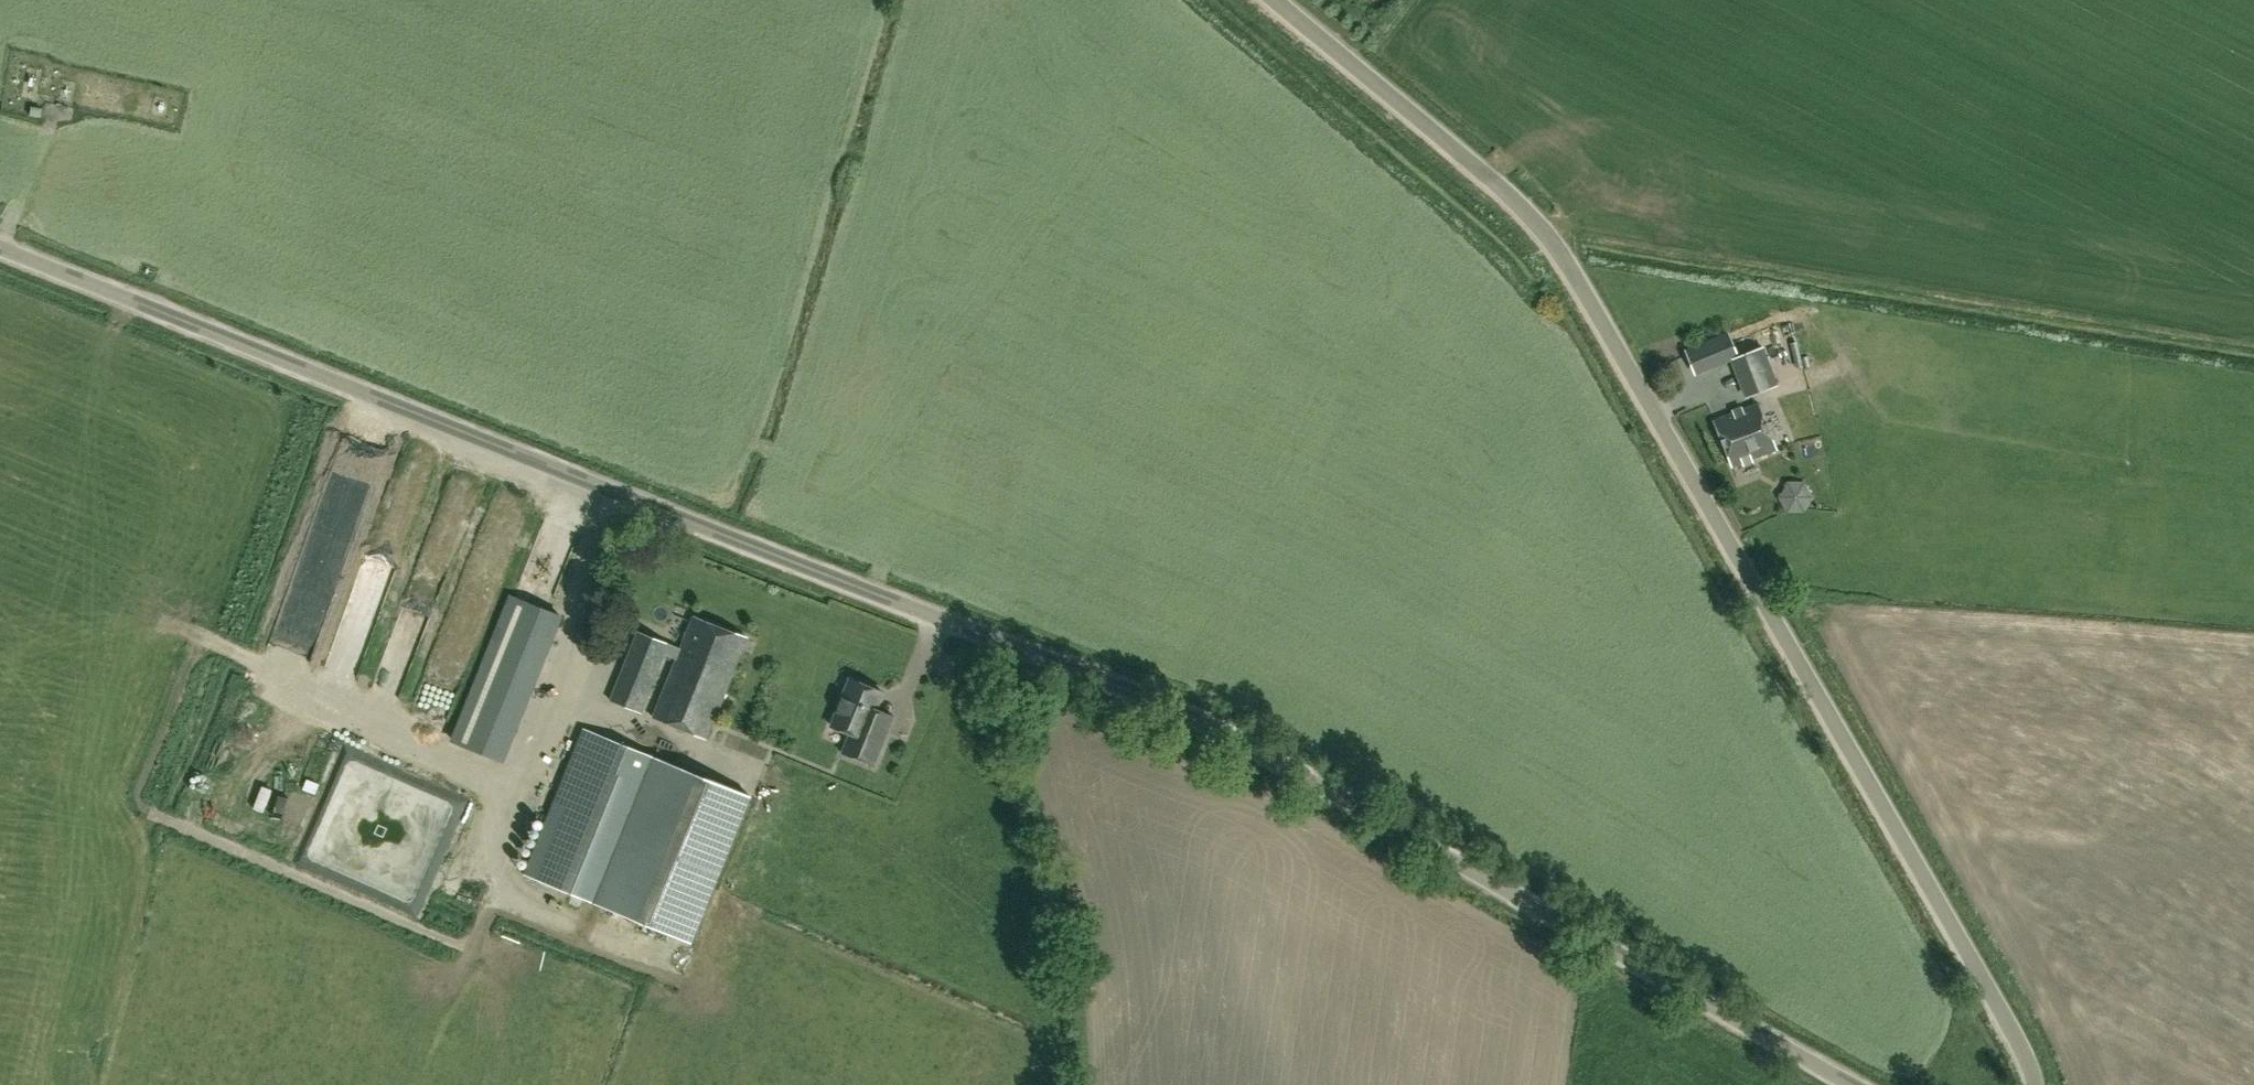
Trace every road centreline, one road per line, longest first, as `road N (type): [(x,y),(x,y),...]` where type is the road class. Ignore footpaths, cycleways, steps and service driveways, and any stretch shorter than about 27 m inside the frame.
road 1 (unclassified): [(0,249),(1102,680),(1345,799),(1853,1084)]
road 2 (unclassified): [(2035,1084),(2011,1028),(1553,243),(1474,165),(1275,0)]

